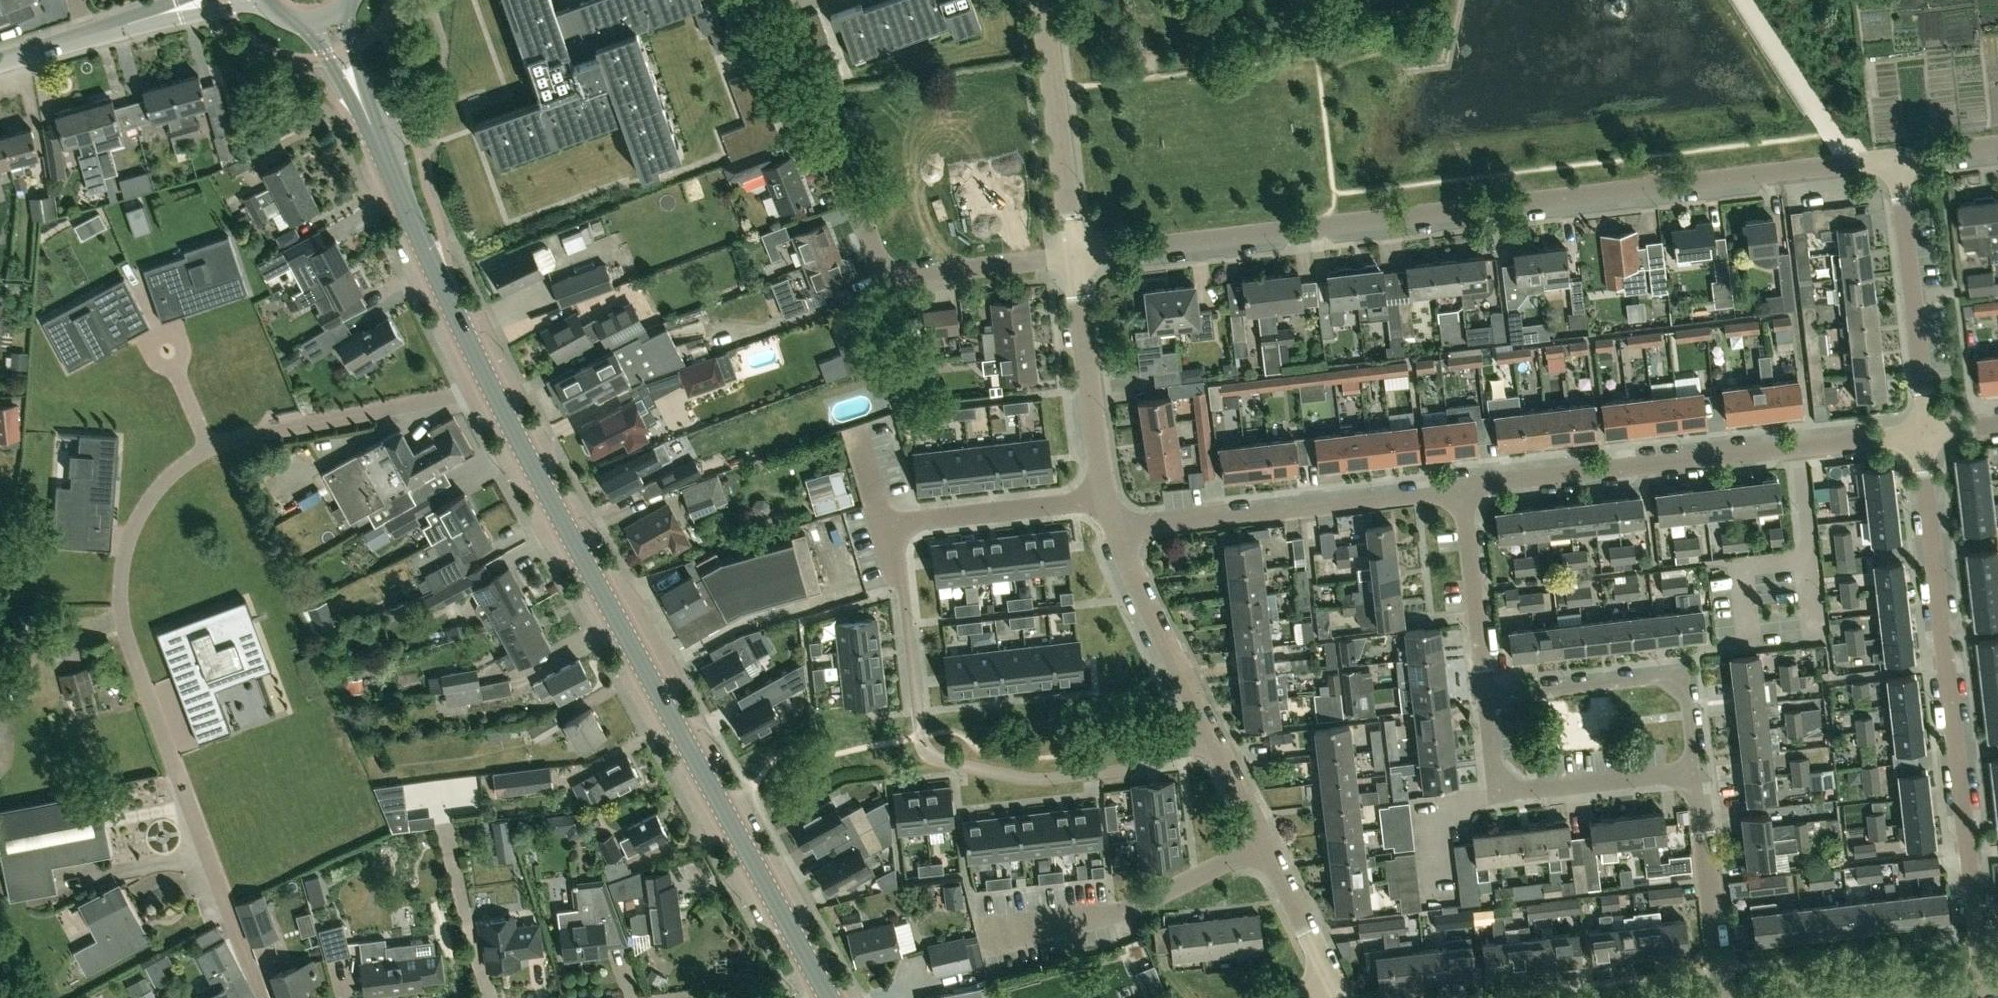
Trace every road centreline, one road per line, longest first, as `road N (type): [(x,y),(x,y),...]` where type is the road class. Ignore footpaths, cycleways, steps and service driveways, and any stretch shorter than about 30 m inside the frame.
road 1 (secondary): [(835,996),(749,856),(491,386),(390,174),(327,19)]
road 2 (residential): [(1075,255),(1897,158)]
road 3 (residential): [(1104,497),(889,525),(922,744),(951,764),(1038,780),(1147,766),(1213,735)]
road 4 (residential): [(1984,986),(1924,434)]
road 5 (residential): [(1463,486),(1924,434)]
road 6 (residential): [(1115,527),(1463,486)]
road 7 (residential): [(830,133),(891,275),(1075,255)]
road 8 (residential): [(1694,773),(1678,682),(1655,678),(1487,697)]
road 9 (residential): [(1694,773),(1524,789),(1505,781),(1495,764),(1487,697)]
road 10 (residential): [(1924,434),(1897,158)]
road 11 (residential): [(1329,978),(1213,735)]
road 12 (residential): [(1075,255),(1043,0)]
road 13 (residential): [(1104,497),(1075,255)]
road 14 (residential): [(1213,735),(1115,527)]
road 15 (residential): [(1723,997),(1694,773)]
road 16 (residential): [(1487,697),(1463,486)]
road 17 (residential): [(213,0),(86,36)]

